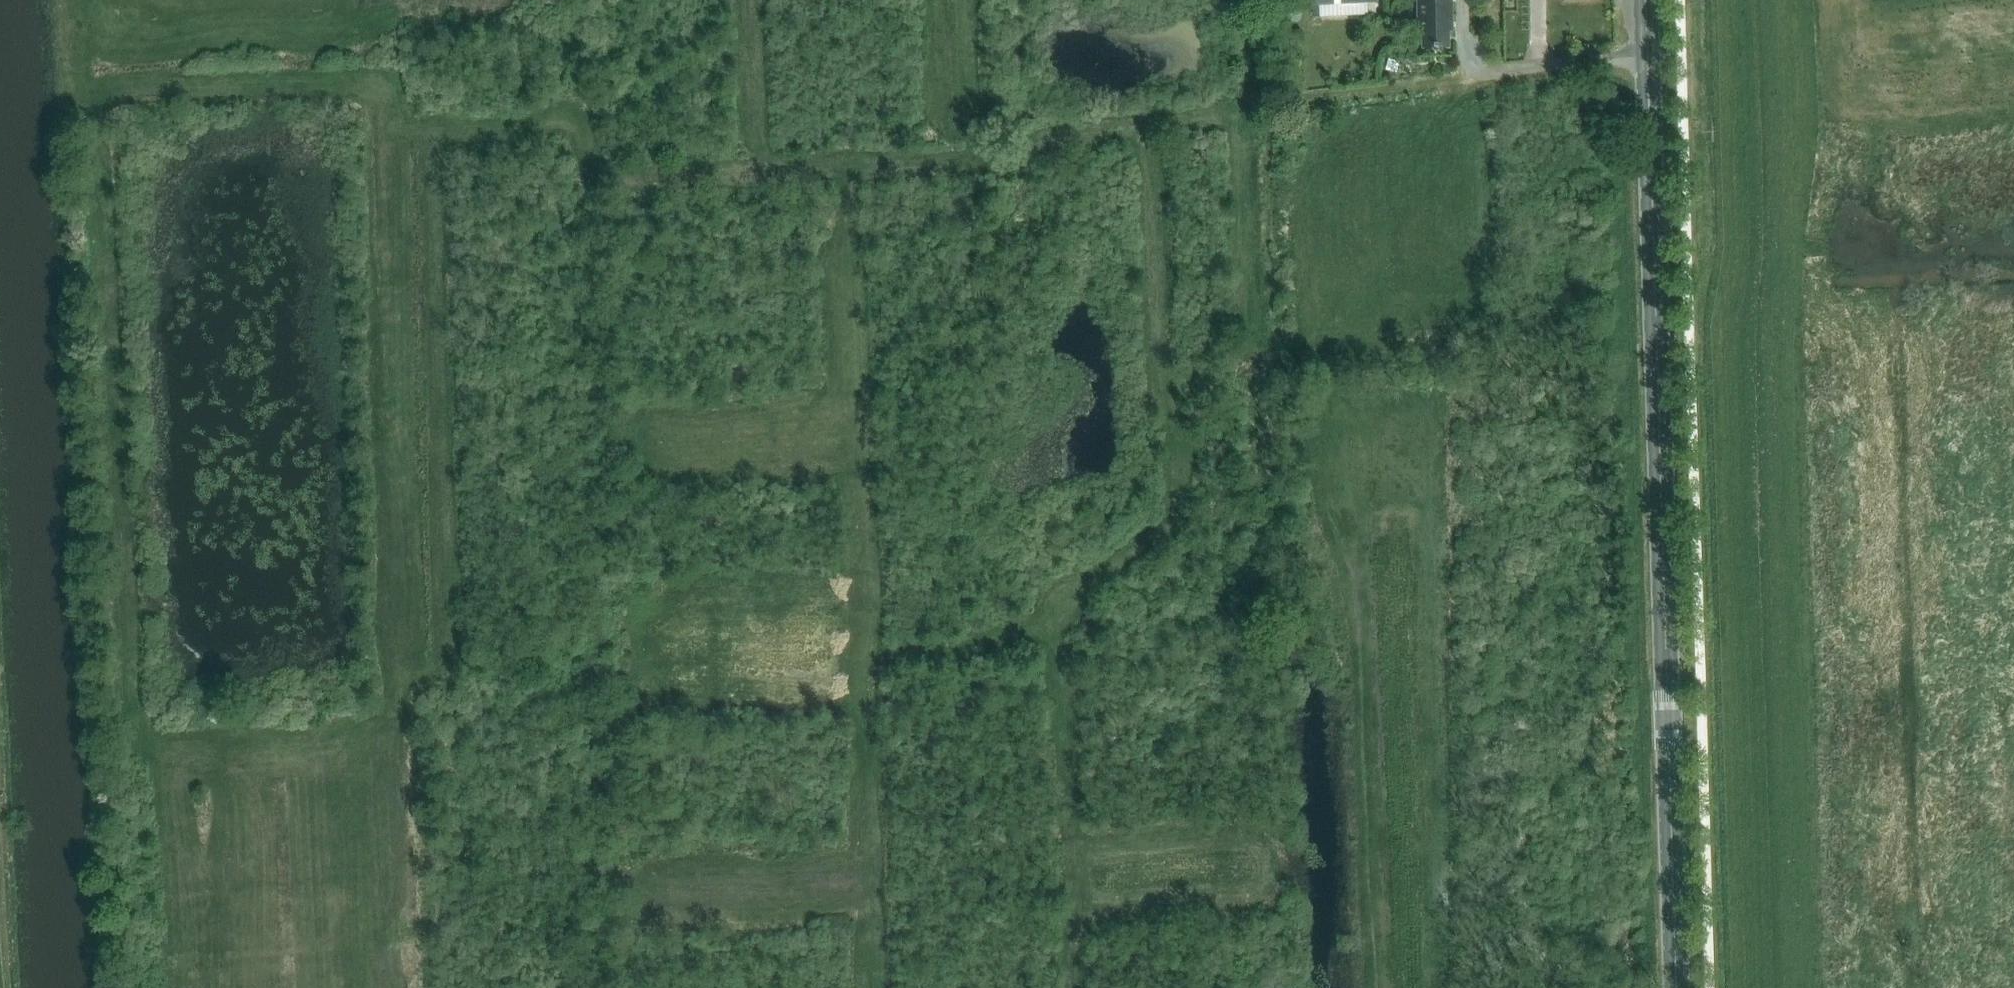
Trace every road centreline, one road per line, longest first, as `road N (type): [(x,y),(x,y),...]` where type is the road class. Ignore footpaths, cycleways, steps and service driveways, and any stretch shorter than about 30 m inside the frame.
road 1 (primary): [(1665,683),(1644,0)]
road 2 (primary): [(1665,683),(1675,987)]

